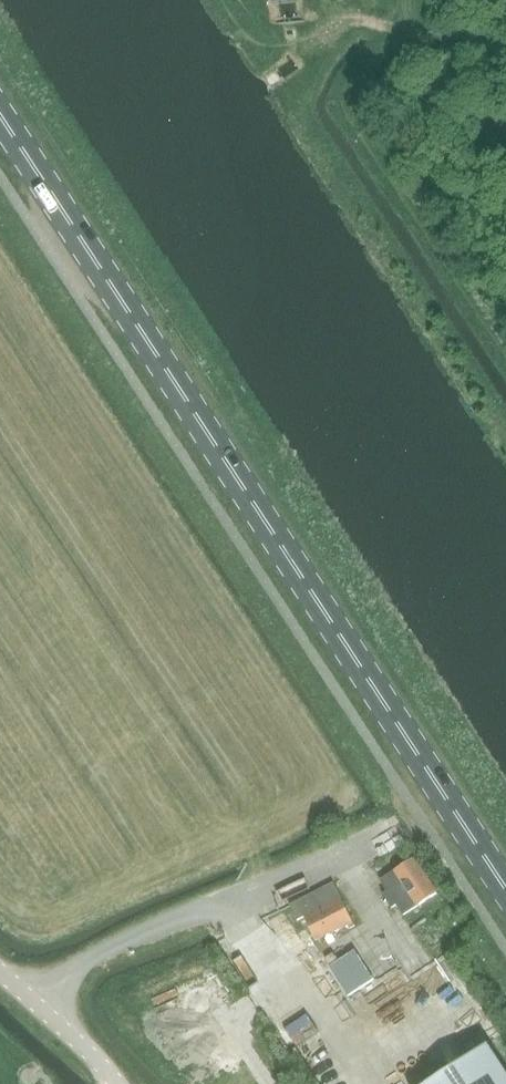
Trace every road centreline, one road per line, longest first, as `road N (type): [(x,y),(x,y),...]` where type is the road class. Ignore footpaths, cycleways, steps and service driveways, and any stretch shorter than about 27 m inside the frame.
road 1 (primary): [(505,889),(0,117)]
road 2 (track): [(220,0),(248,40),(262,46),(377,25),(505,54)]
road 3 (unclassified): [(116,1083),(0,970)]

